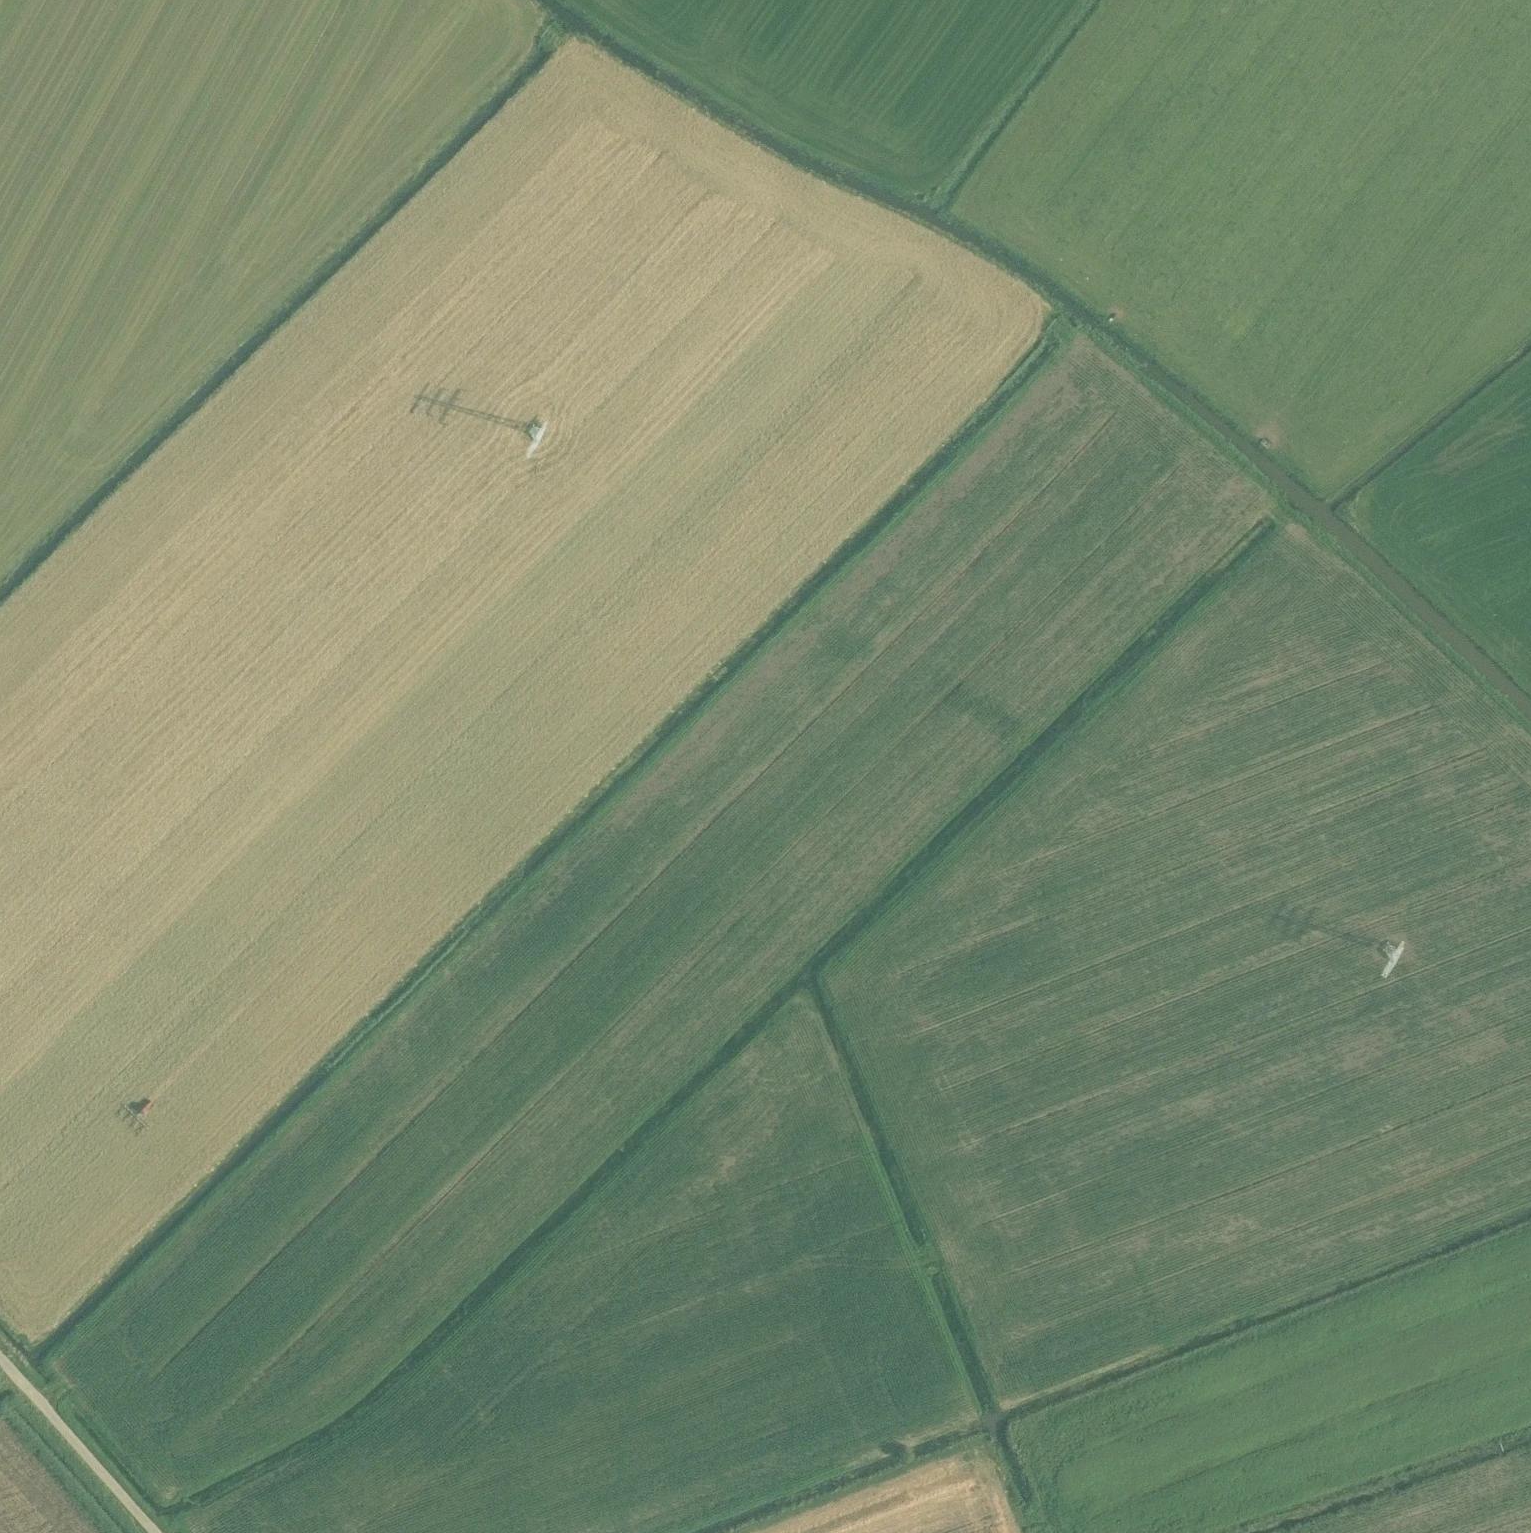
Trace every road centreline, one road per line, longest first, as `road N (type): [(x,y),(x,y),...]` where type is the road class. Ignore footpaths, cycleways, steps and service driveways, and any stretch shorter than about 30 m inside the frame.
road 1 (unclassified): [(143,1532),(0,1365)]

